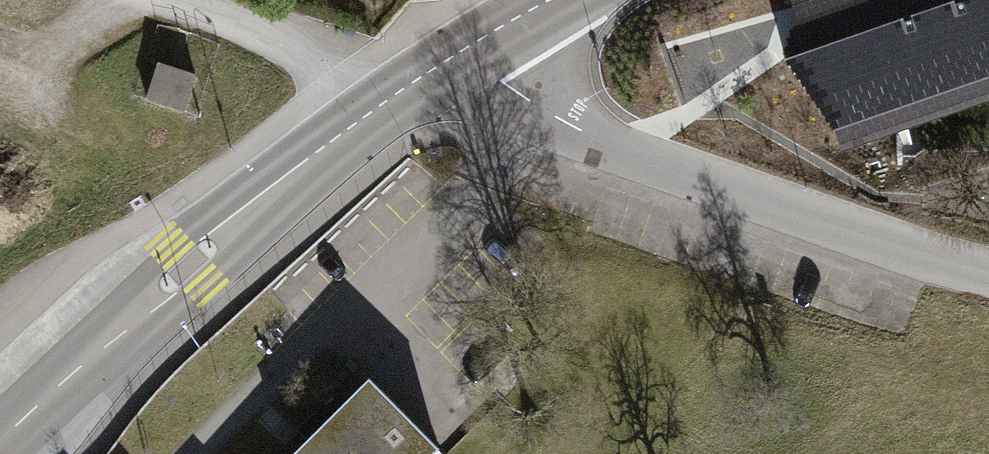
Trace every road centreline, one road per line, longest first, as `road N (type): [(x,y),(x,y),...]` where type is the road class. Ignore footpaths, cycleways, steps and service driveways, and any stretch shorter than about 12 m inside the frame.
road 1 (secondary): [(474,43),(294,171),(0,442)]
road 2 (unclassified): [(474,43),(500,82),(599,141),(917,261),(988,280)]
road 3 (track): [(182,0),(350,72)]
road 4 (track): [(0,58),(39,67),(98,0)]

